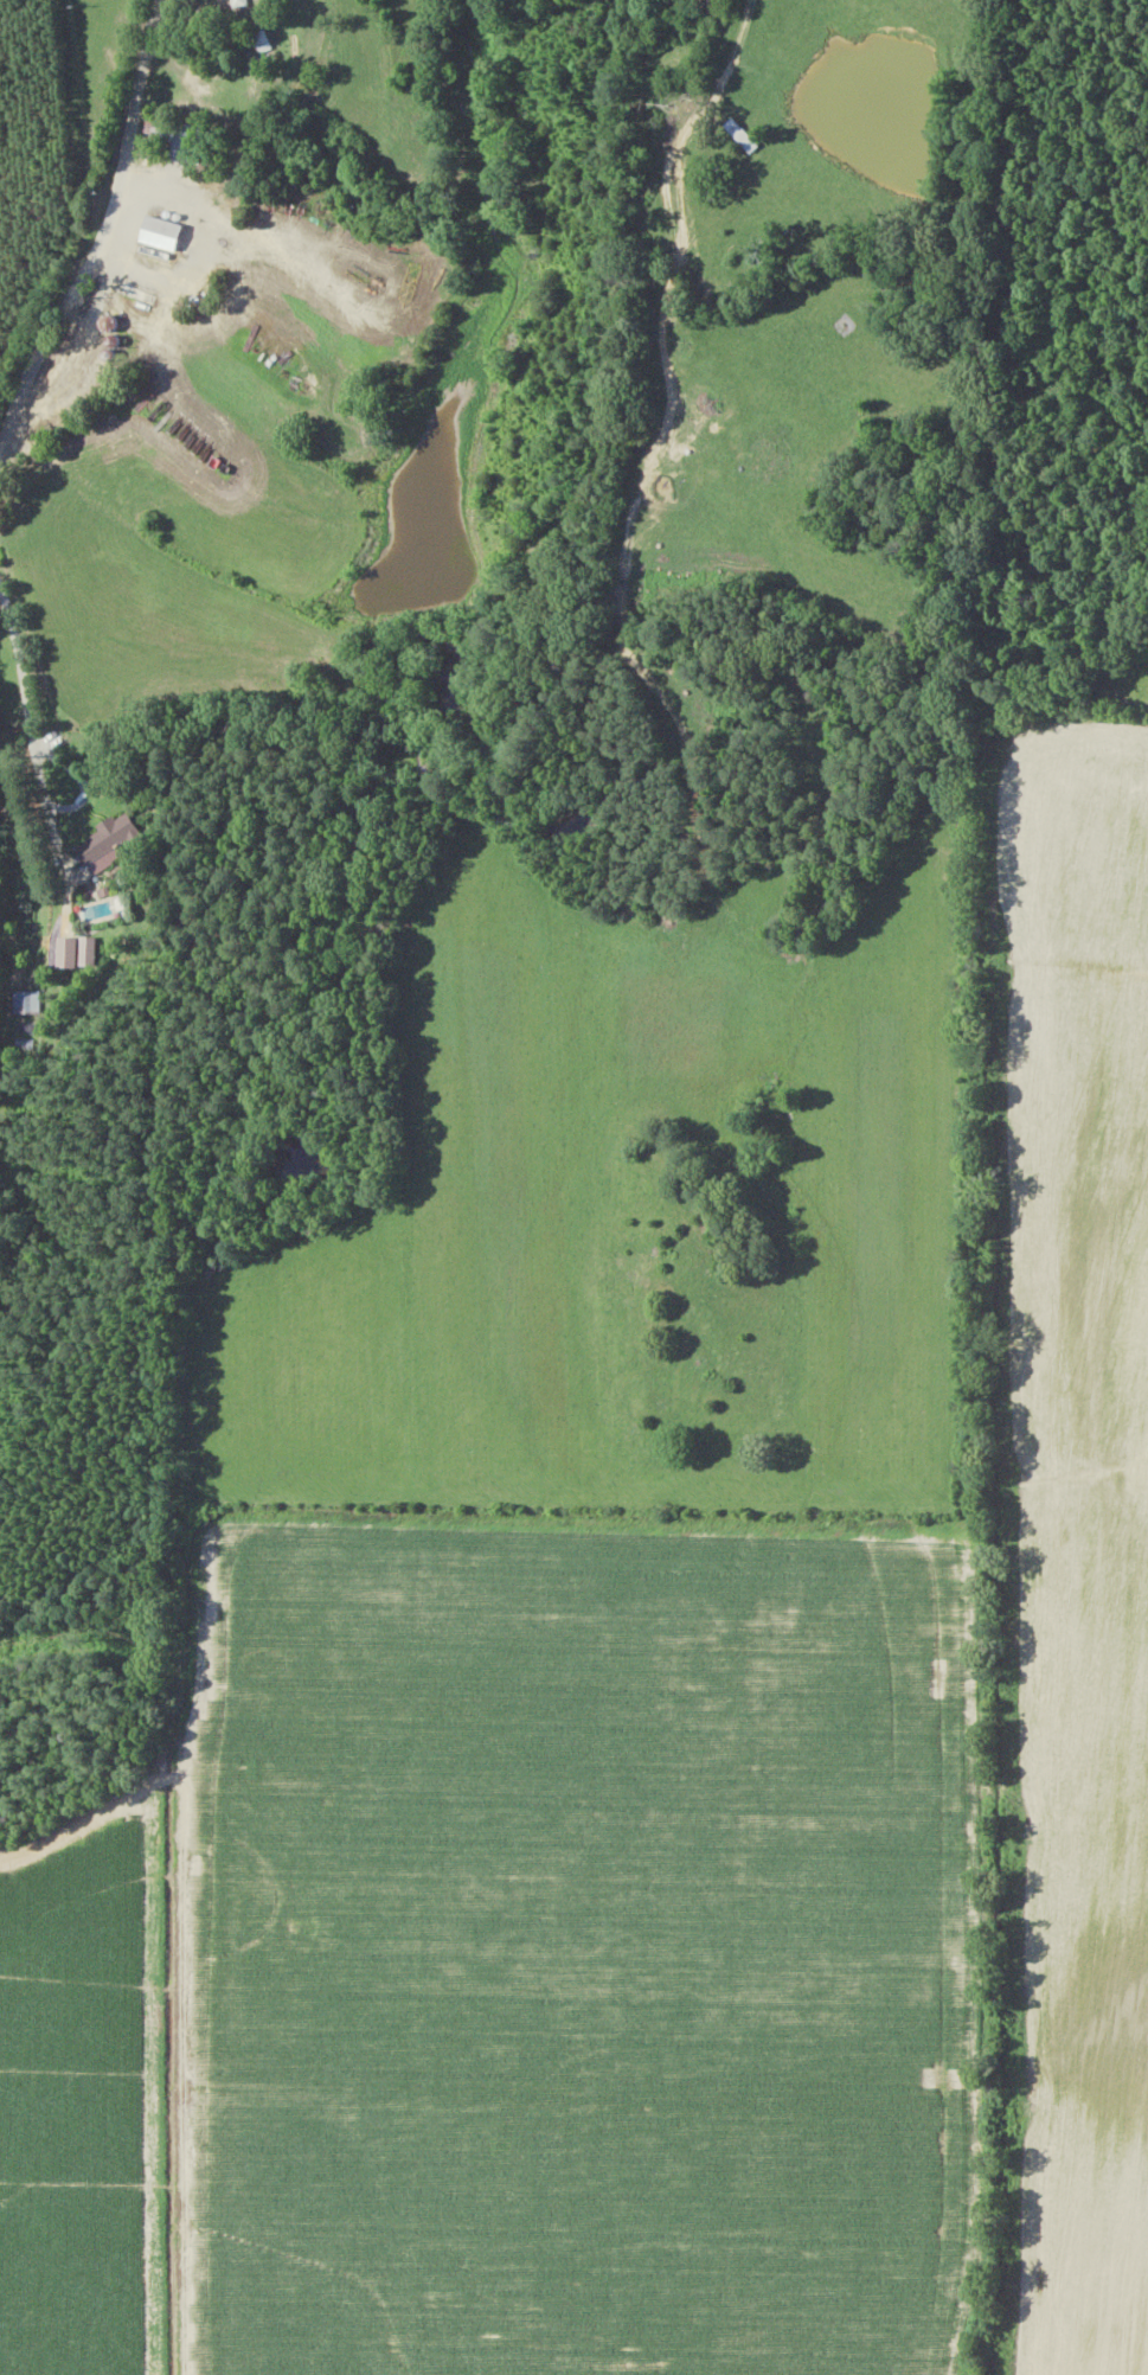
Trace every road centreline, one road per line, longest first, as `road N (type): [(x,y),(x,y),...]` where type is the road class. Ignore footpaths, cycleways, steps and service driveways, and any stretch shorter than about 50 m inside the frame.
road 1 (residential): [(0,463),(115,211),(159,0)]
road 2 (residential): [(115,211),(469,442)]

